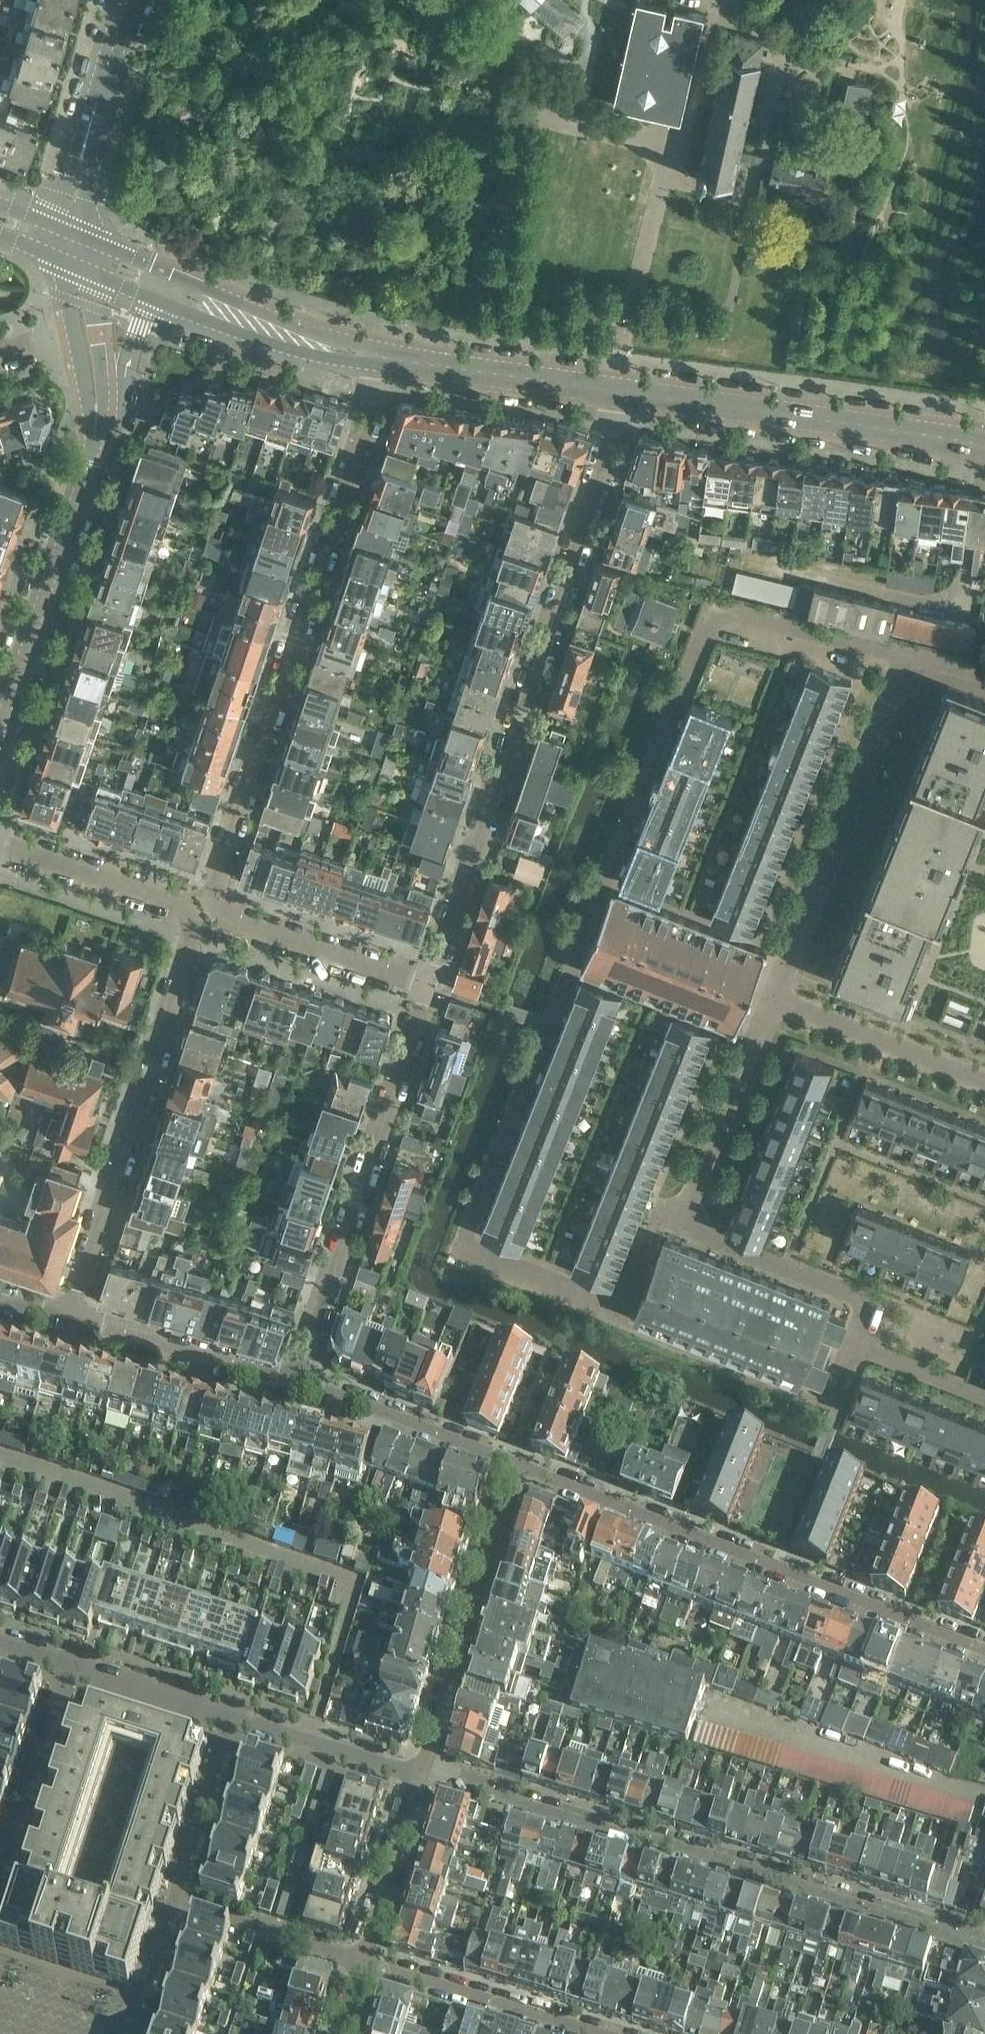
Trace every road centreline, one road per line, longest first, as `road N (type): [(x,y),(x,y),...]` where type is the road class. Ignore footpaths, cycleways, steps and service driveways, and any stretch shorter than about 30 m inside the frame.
road 1 (residential): [(428,988),(618,427),(620,389)]
road 2 (residential): [(984,1943),(426,1766)]
road 3 (residential): [(206,895),(382,360)]
road 4 (residential): [(984,1656),(516,1466)]
road 5 (residential): [(296,1383),(428,988)]
road 6 (residential): [(71,1314),(199,925)]
road 7 (secondary): [(984,446),(620,389)]
road 8 (tertiary): [(96,429),(0,767)]
road 9 (secondary): [(382,360),(61,232)]
road 10 (residential): [(426,1766),(516,1466)]
road 11 (residential): [(366,1956),(616,2033)]
road 12 (tertiary): [(61,232),(137,0)]
road 13 (secondary): [(620,389),(382,360)]
road 14 (residential): [(296,1383),(71,1314)]
road 15 (residential): [(516,1466),(296,1383)]
road 16 (residential): [(68,1650),(0,1867)]
road 17 (secondary): [(166,306),(296,358),(382,360)]
road 18 (residential): [(428,988),(220,915)]
road 19 (residential): [(239,1707),(176,1898)]
road 20 (residential): [(366,1956),(426,1766)]
road 21 (residential): [(176,1898),(366,1956)]
road 22 (residential): [(239,1707),(426,1766)]
road 23 (residential): [(186,904),(0,842)]
road 24 (residential): [(68,1650),(239,1707)]
road 25 (residential): [(132,2033),(176,1898)]
road 26 (tertiary): [(105,396),(82,270)]

